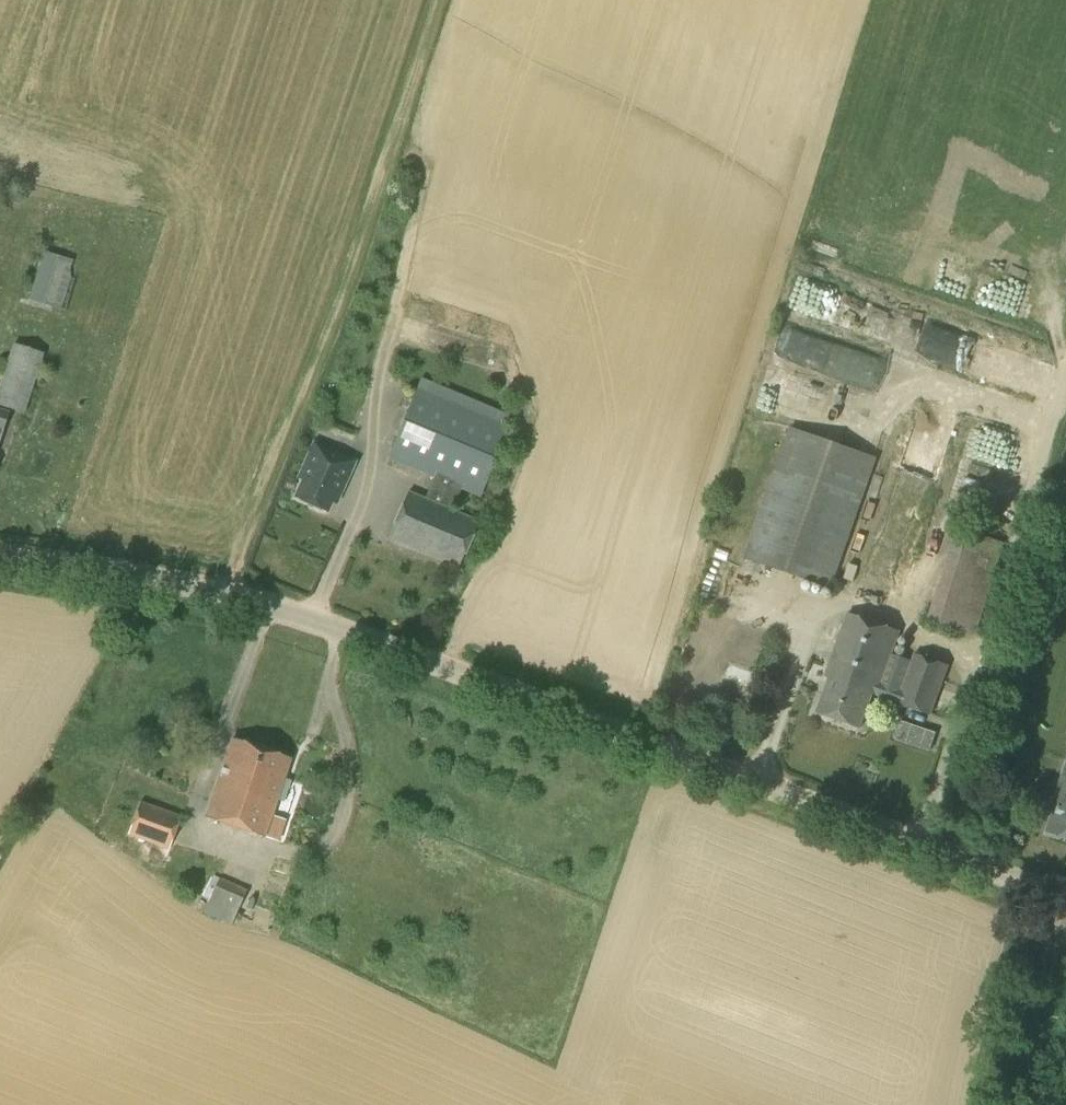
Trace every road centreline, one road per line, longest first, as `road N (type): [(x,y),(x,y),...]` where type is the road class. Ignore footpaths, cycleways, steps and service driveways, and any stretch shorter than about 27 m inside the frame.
road 1 (unclassified): [(1065,900),(312,620),(190,586),(0,557)]
road 2 (track): [(1065,376),(920,841)]
road 3 (track): [(384,411),(374,396),(424,169)]
road 4 (track): [(1032,1104),(1062,898)]

